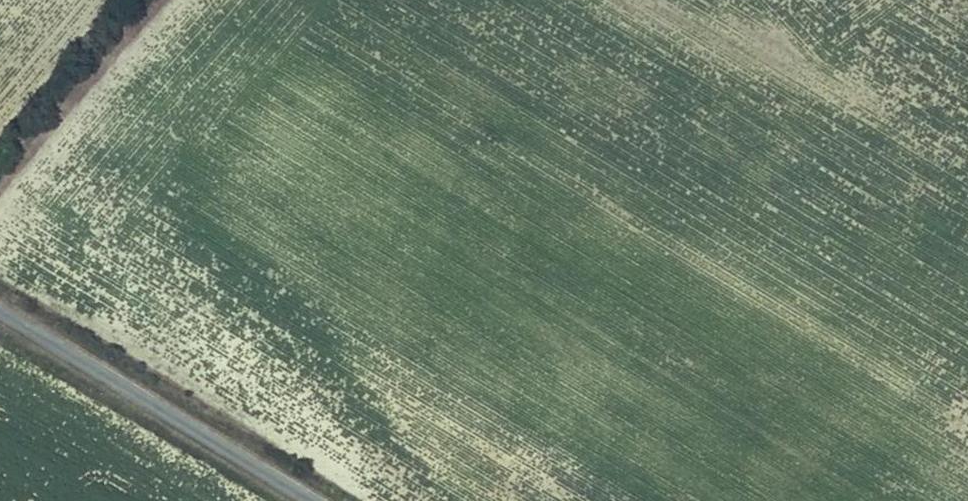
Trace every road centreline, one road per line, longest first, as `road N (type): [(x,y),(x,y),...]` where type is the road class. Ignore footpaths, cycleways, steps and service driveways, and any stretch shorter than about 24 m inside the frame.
road 1 (unclassified): [(0,311),(310,500)]

